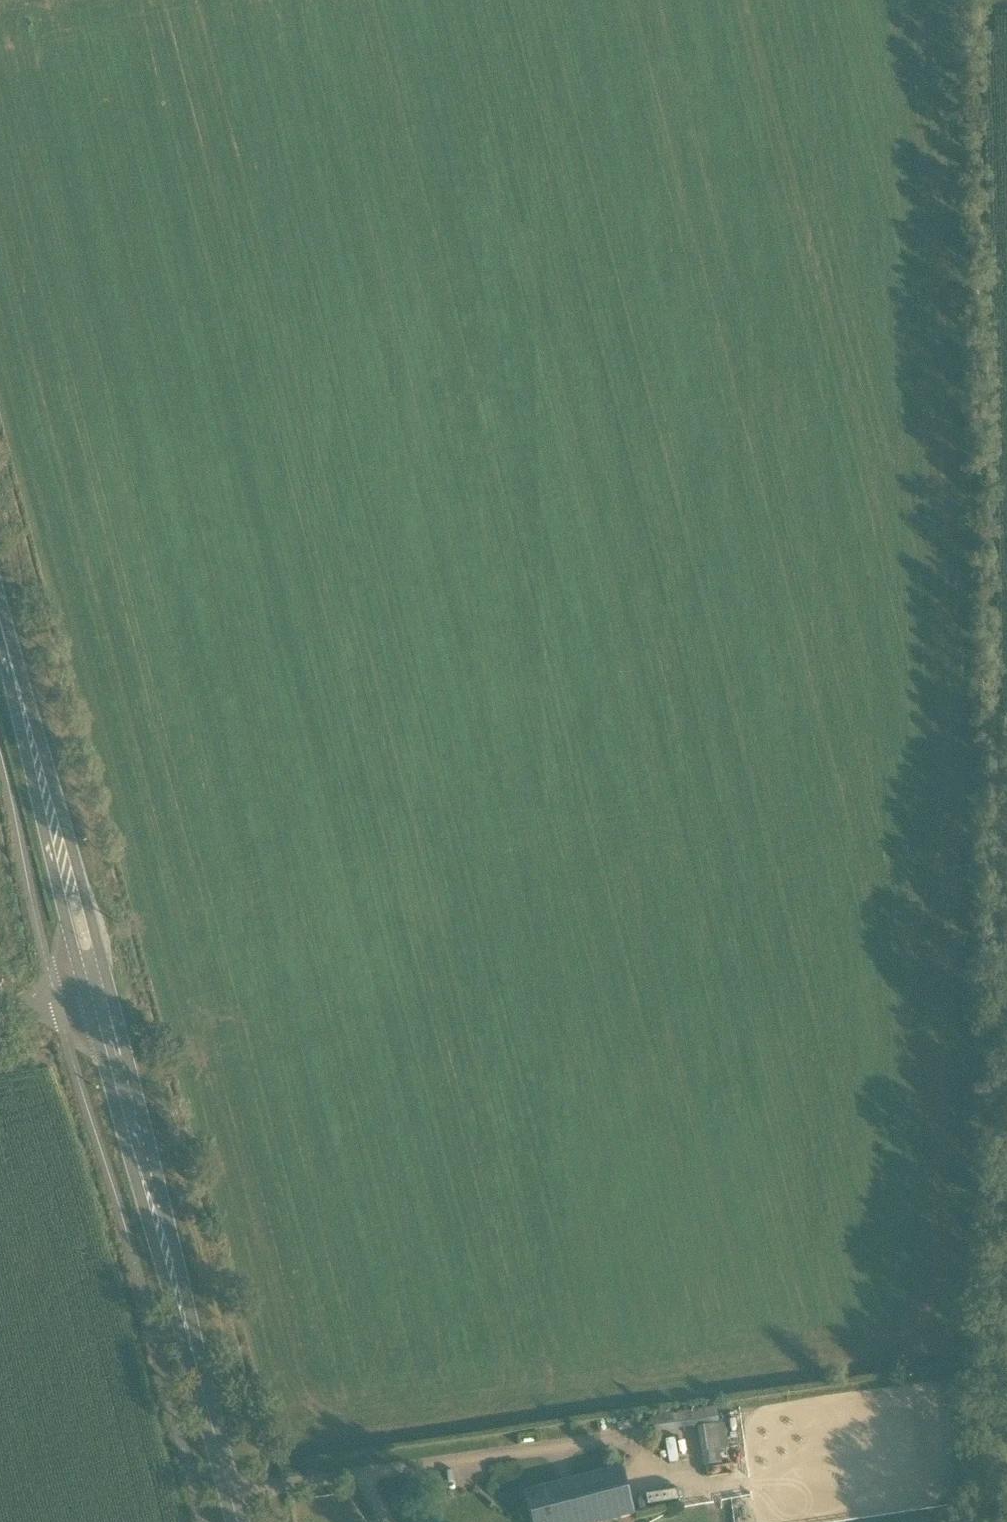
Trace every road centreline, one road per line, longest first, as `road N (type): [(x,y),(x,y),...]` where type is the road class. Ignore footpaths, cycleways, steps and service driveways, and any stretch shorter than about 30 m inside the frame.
road 1 (secondary): [(234,1521),(94,990)]
road 2 (secondary): [(94,990),(96,936),(68,834),(46,795)]
road 3 (secondary): [(46,795),(45,844),(73,948),(94,990)]
road 4 (secondary): [(46,795),(0,625)]

